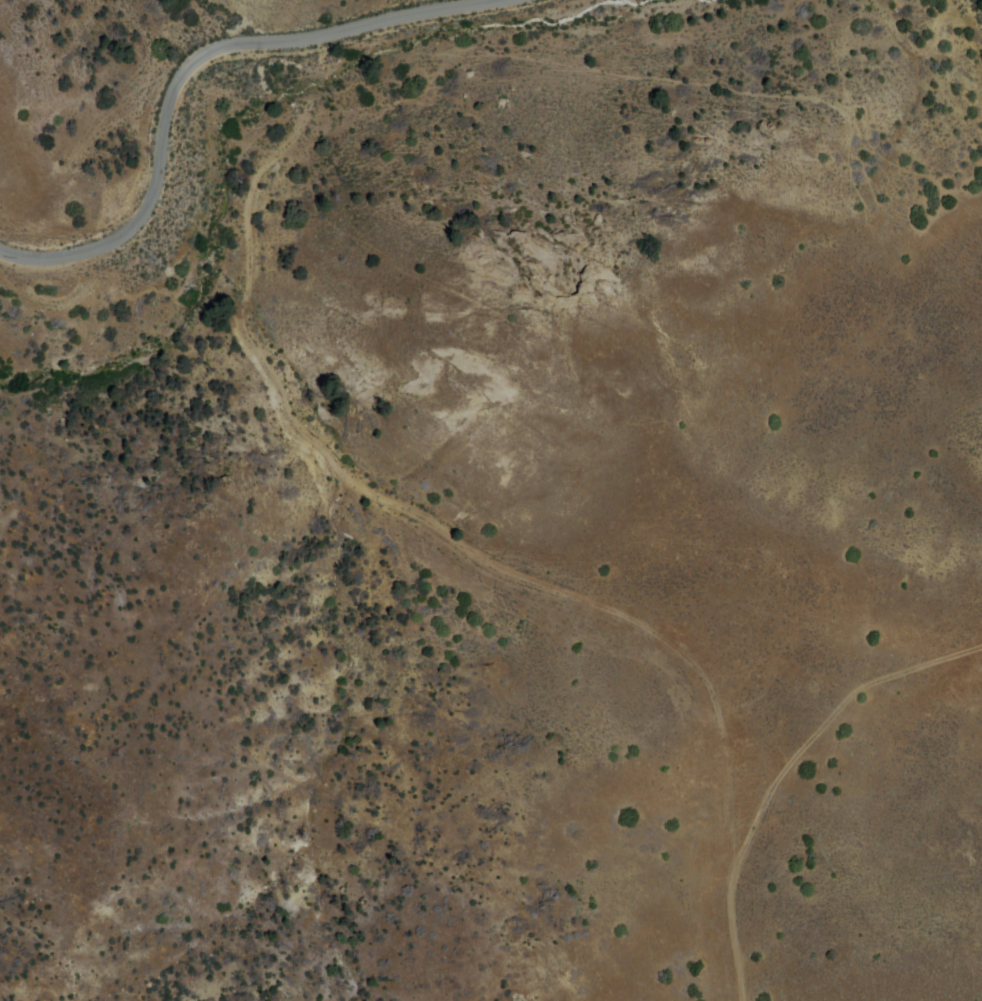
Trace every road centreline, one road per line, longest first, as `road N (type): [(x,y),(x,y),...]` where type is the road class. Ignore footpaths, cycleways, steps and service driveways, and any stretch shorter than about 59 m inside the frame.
road 1 (residential): [(0,223),(109,222),(132,211),(143,190),(149,110),(192,40),(304,33),(412,0)]

